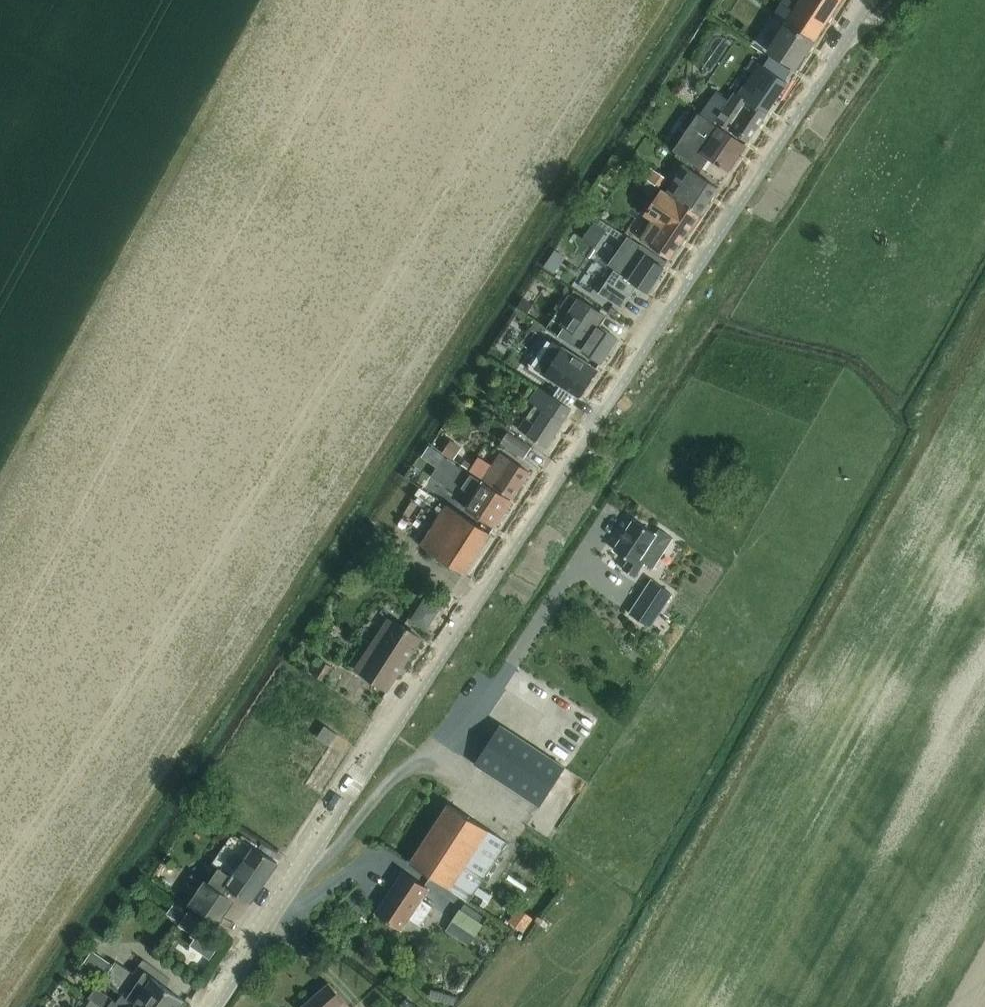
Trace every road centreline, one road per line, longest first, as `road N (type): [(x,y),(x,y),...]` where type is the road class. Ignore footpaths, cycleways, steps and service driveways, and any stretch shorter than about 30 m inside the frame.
road 1 (tertiary): [(210,1006),(864,0)]

